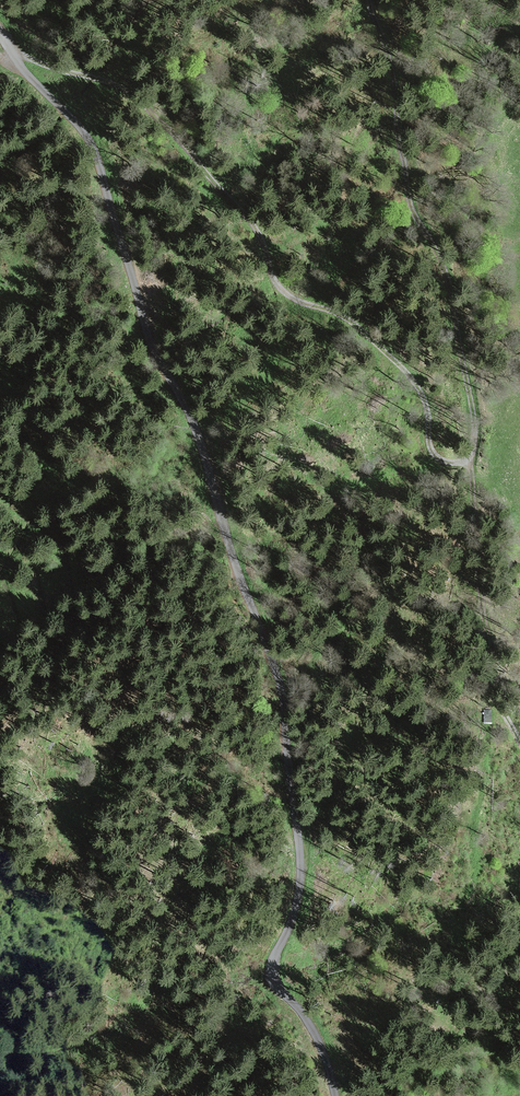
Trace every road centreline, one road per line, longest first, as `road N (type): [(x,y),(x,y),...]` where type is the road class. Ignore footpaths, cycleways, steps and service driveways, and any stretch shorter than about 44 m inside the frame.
road 1 (track): [(371,0),(390,74),(402,178),(471,395),(474,451),(470,461),(451,466),(432,449),(427,408),(404,369),(352,323),(278,286),(263,239),(135,95),(61,70),(23,72)]
road 2 (track): [(23,72),(94,146),(142,282),(151,339),(188,407),(280,676),(301,874),(273,978),(317,1036),(336,1095)]
road 3 (track): [(470,461),(493,658),(489,687),(519,740)]

